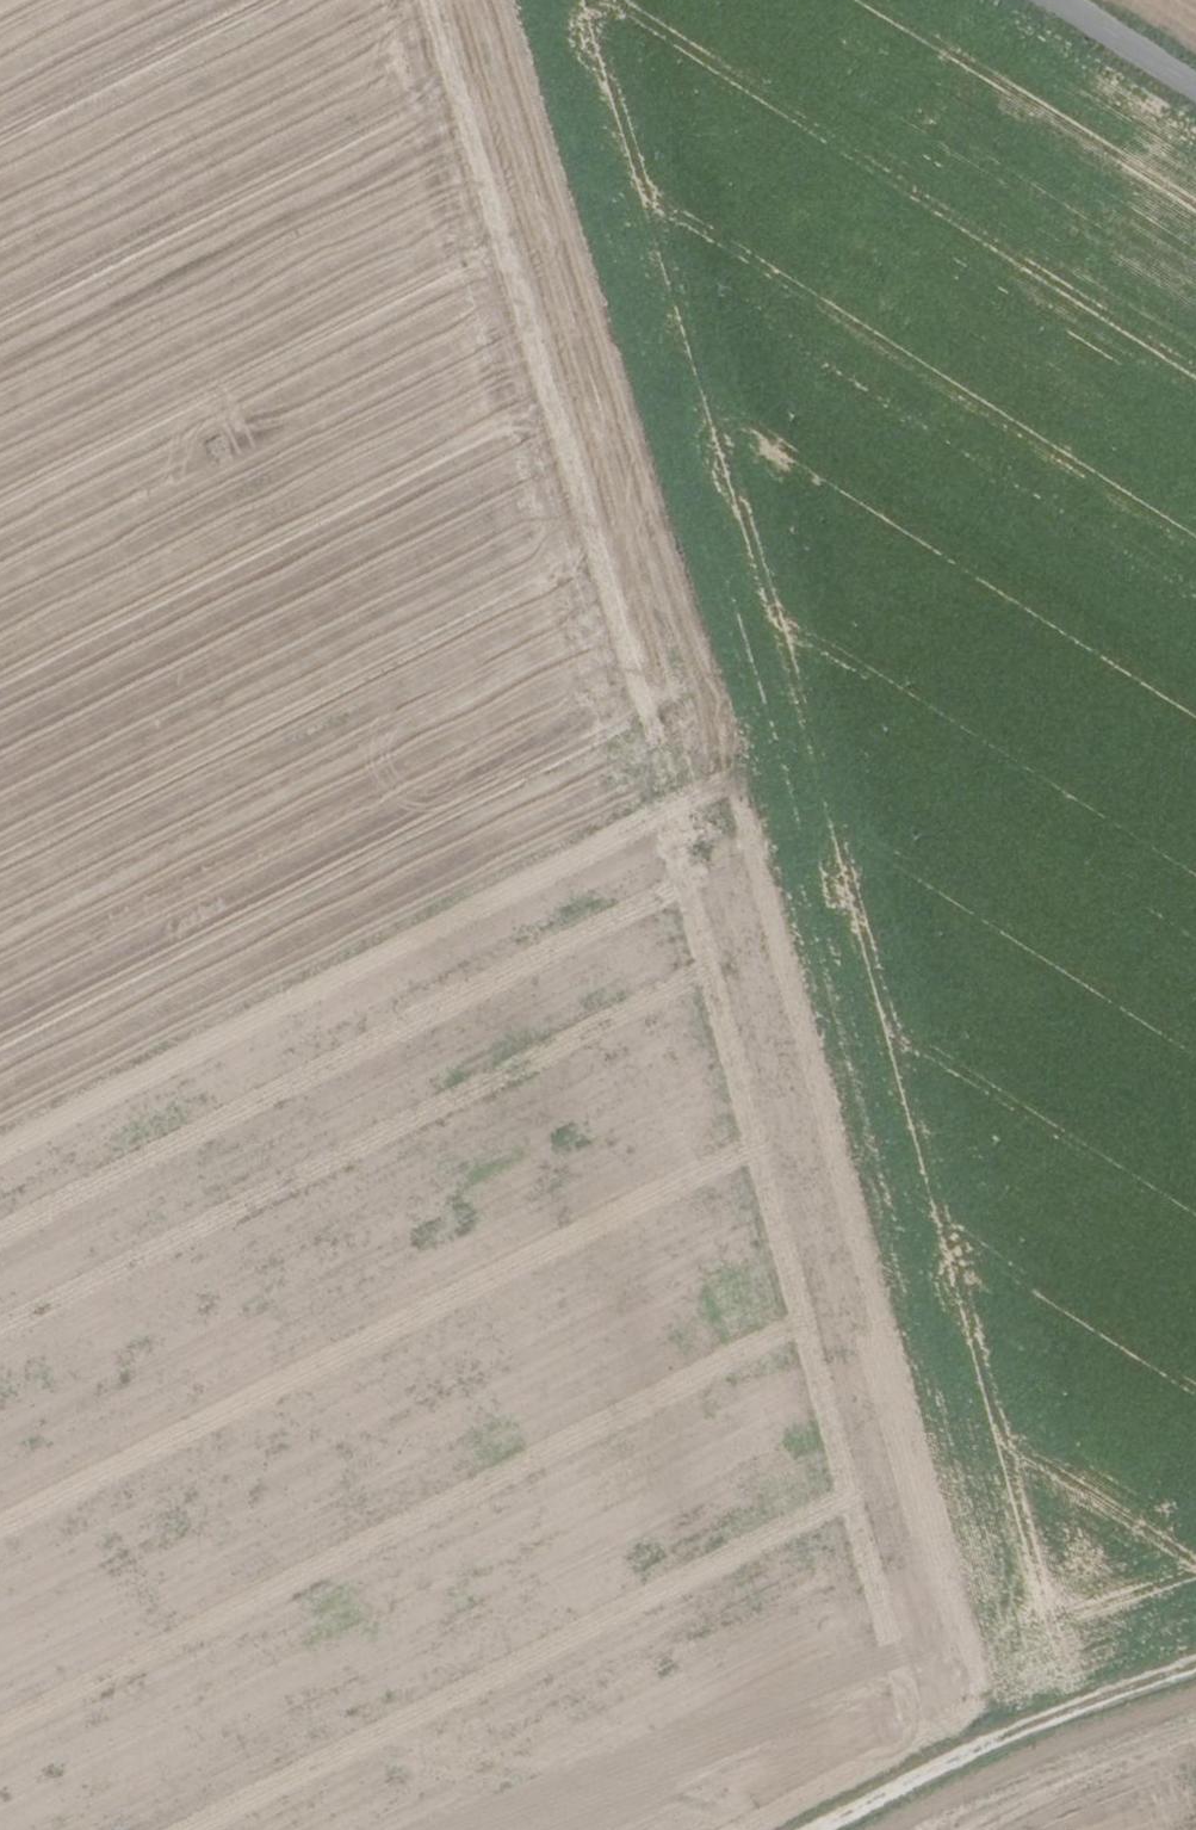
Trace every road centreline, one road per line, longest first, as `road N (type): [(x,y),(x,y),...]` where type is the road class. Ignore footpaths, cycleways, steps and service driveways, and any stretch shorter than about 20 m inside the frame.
road 1 (track): [(838,1829),(998,1751),(1195,1684)]
road 2 (unclassified): [(1195,88),(1059,0)]

